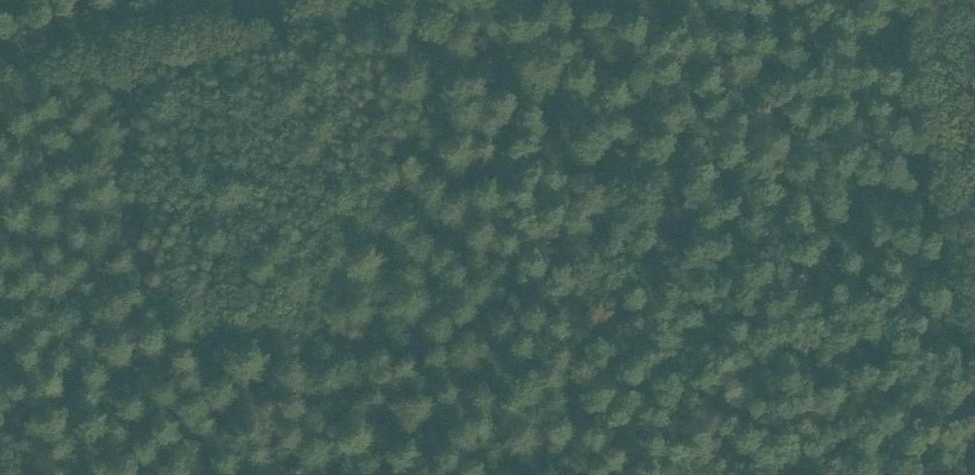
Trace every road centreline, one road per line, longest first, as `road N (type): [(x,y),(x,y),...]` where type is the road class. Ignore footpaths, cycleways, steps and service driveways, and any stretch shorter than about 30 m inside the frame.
road 1 (track): [(261,0),(0,62)]
road 2 (track): [(974,253),(920,0)]

